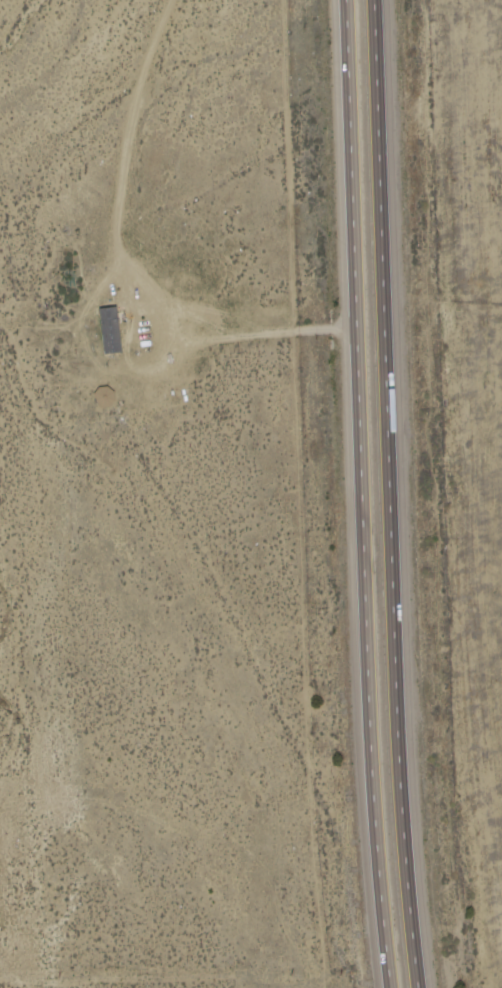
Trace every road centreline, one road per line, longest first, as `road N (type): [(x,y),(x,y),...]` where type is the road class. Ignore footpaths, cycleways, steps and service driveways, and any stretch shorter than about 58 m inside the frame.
road 1 (trunk): [(347,0),(373,754),(395,987)]
road 2 (trunk): [(422,987),(402,757),(376,0)]

